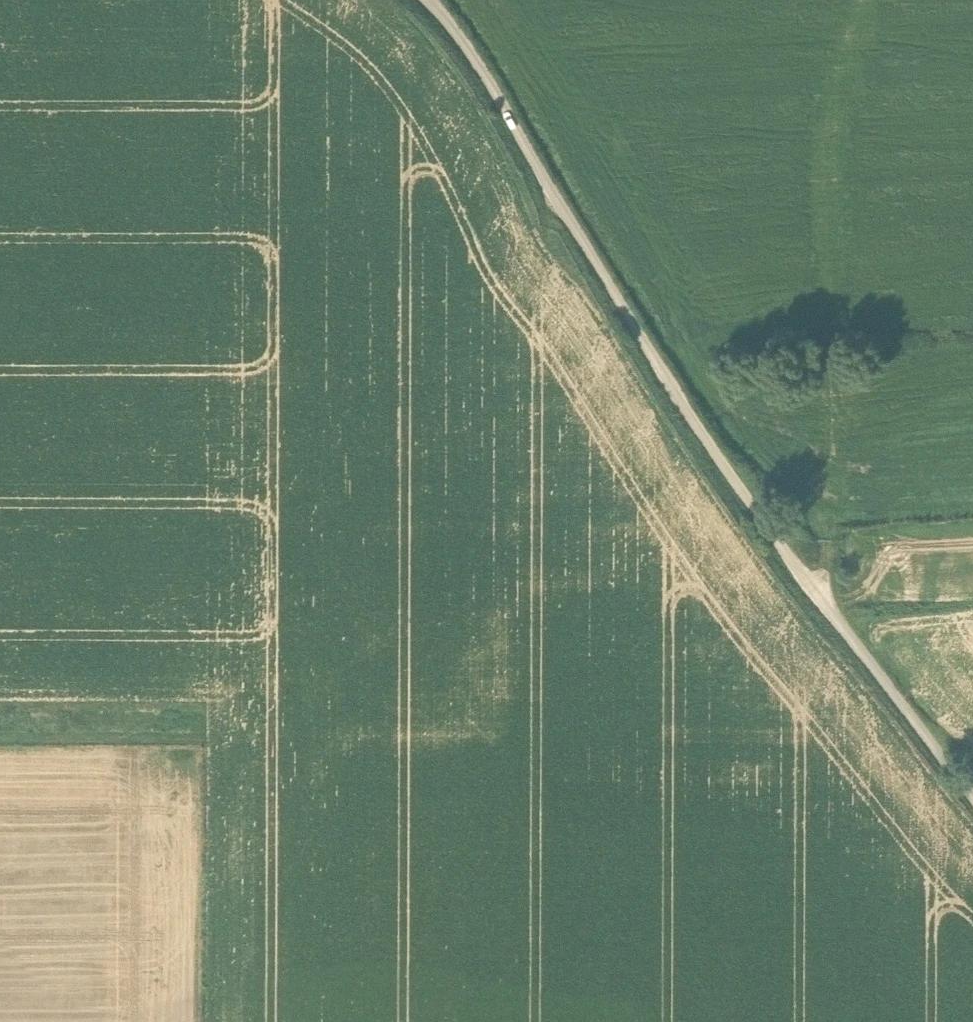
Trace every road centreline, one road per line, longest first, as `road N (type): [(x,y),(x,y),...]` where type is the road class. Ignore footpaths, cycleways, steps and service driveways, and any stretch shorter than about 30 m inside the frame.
road 1 (unclassified): [(972,798),(712,454),(487,82),(426,0)]

